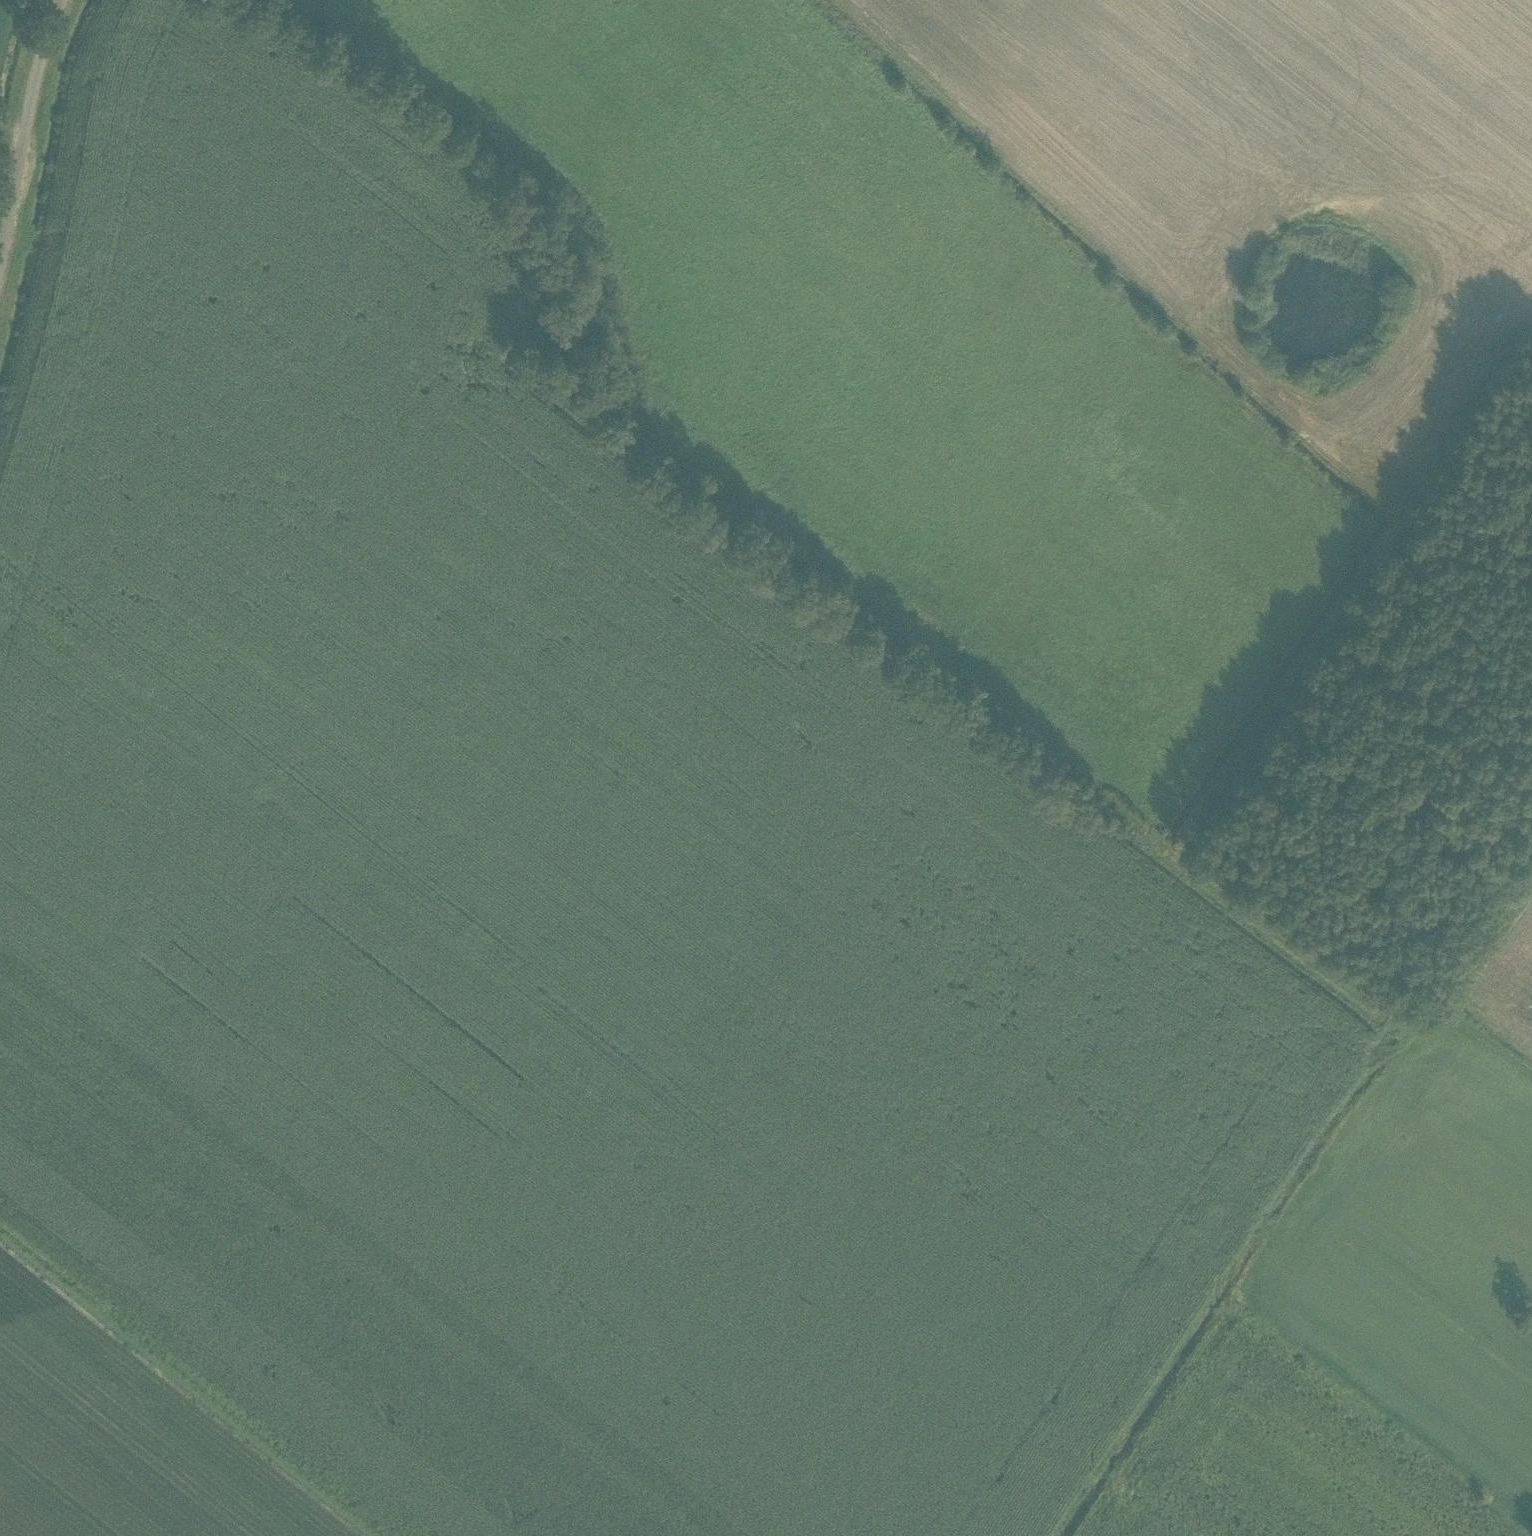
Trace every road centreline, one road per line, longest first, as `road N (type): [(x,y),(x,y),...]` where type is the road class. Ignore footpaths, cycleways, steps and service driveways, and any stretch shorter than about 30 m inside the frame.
road 1 (unclassified): [(0,265),(38,69),(61,0)]

